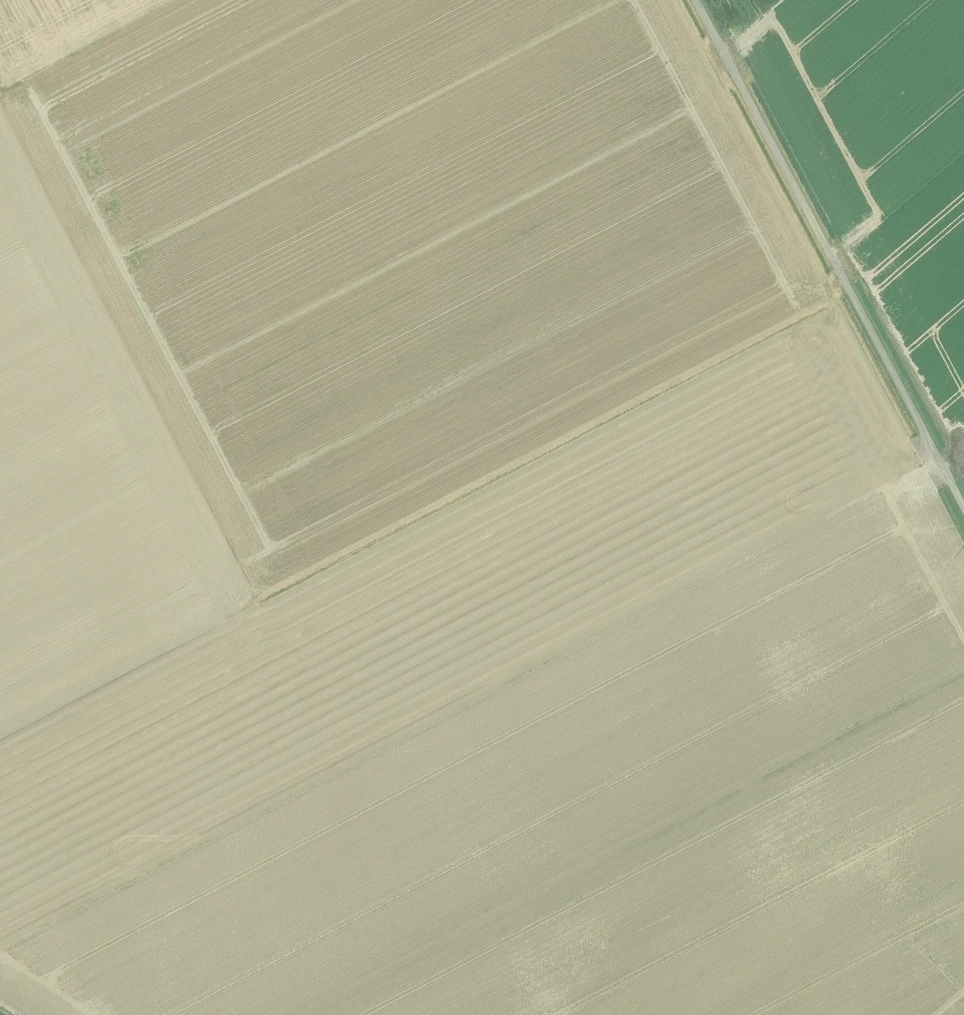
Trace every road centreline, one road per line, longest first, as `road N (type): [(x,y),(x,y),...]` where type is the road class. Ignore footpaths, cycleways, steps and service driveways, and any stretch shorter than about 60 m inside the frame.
road 1 (unclassified): [(963,507),(696,0)]

